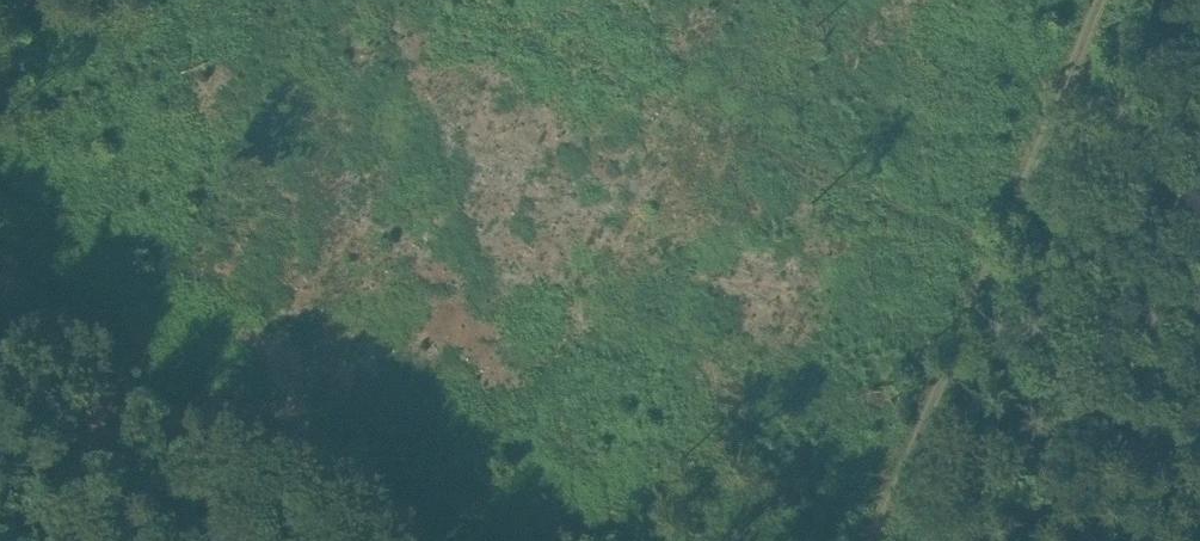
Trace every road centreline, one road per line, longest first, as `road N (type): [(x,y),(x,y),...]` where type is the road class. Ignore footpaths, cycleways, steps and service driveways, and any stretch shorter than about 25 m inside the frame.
road 1 (track): [(883,540),(1007,255)]
road 2 (track): [(1007,255),(1112,0)]
road 3 (track): [(968,342),(1199,390)]

